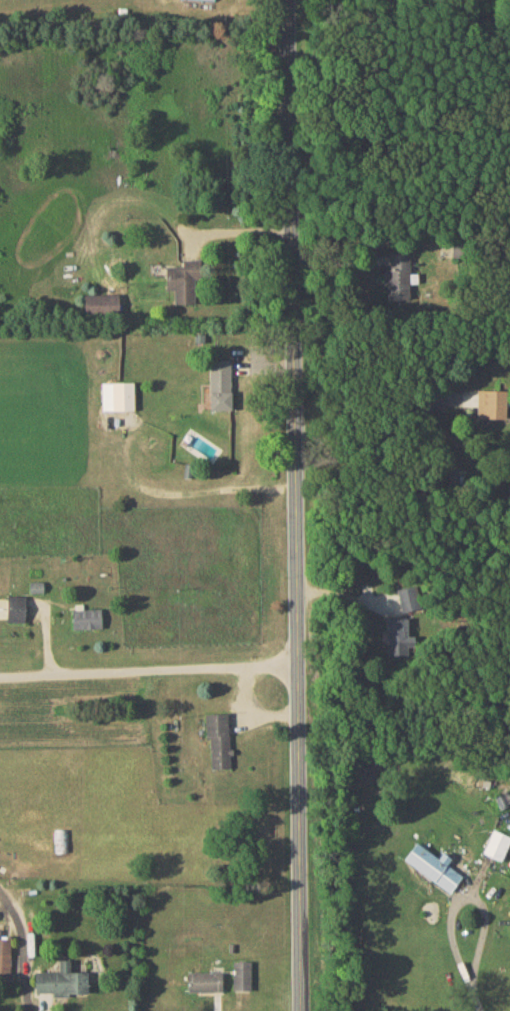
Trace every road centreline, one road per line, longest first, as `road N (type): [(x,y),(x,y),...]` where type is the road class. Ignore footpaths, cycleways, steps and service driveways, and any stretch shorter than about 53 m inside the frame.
road 1 (tertiary): [(297,1010),(283,0)]

